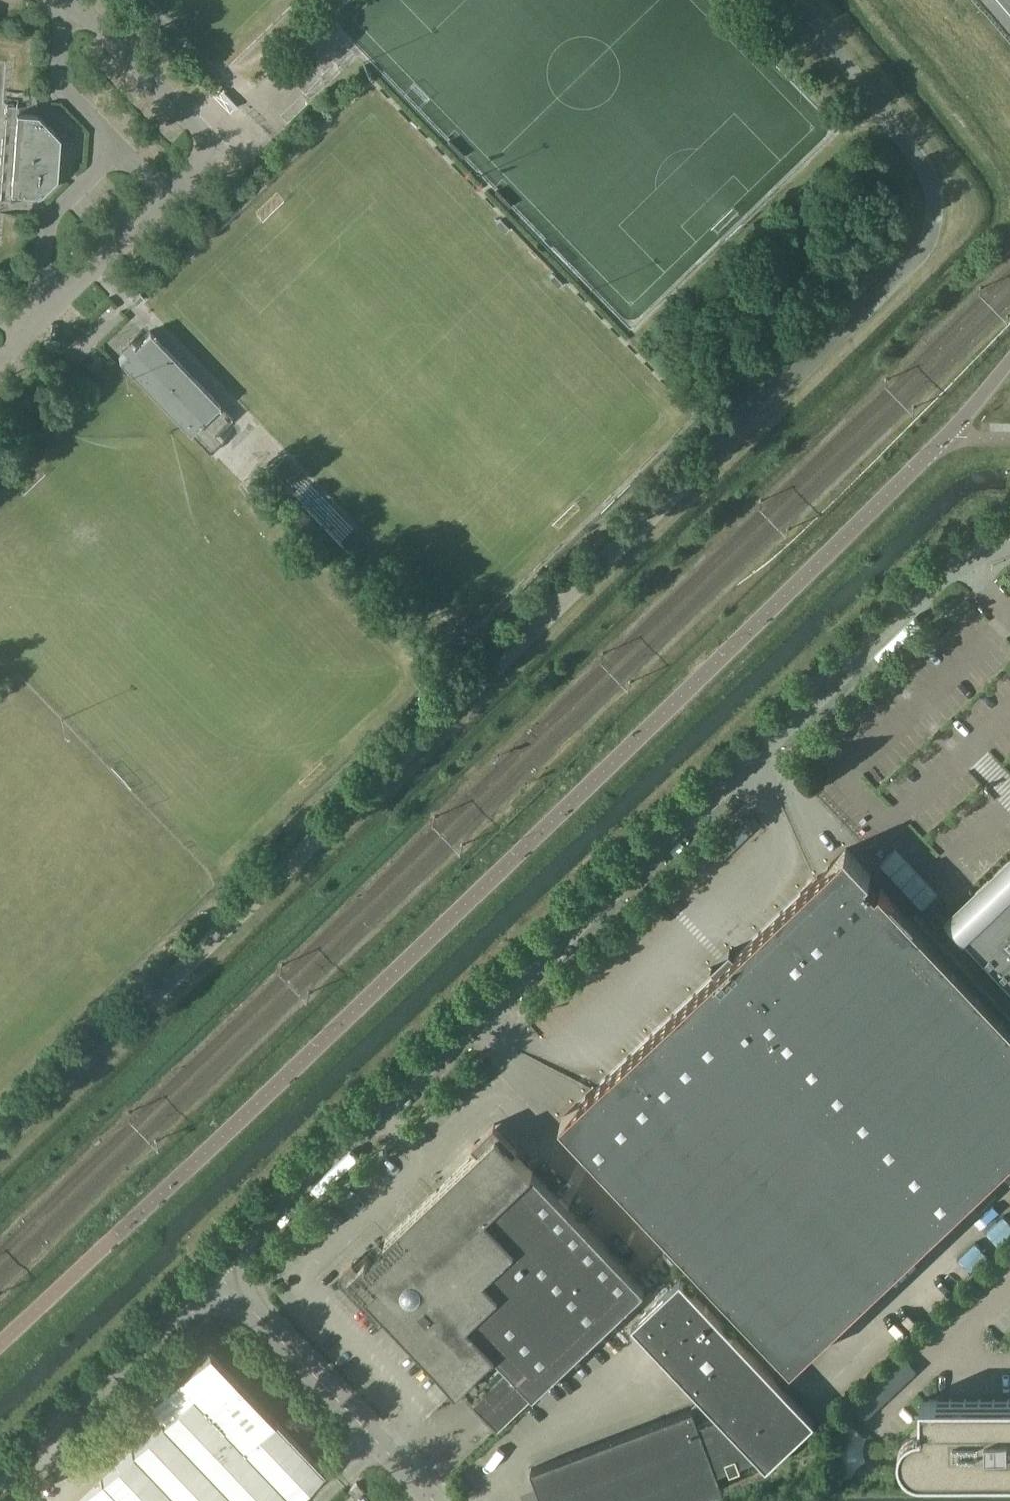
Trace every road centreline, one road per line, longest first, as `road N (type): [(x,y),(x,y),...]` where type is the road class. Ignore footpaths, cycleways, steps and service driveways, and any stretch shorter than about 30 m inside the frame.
road 1 (unclassified): [(216,1260),(966,560),(1009,540)]
road 2 (unclassified): [(440,1500),(216,1260)]
road 3 (unclassified): [(0,1474),(216,1260)]

